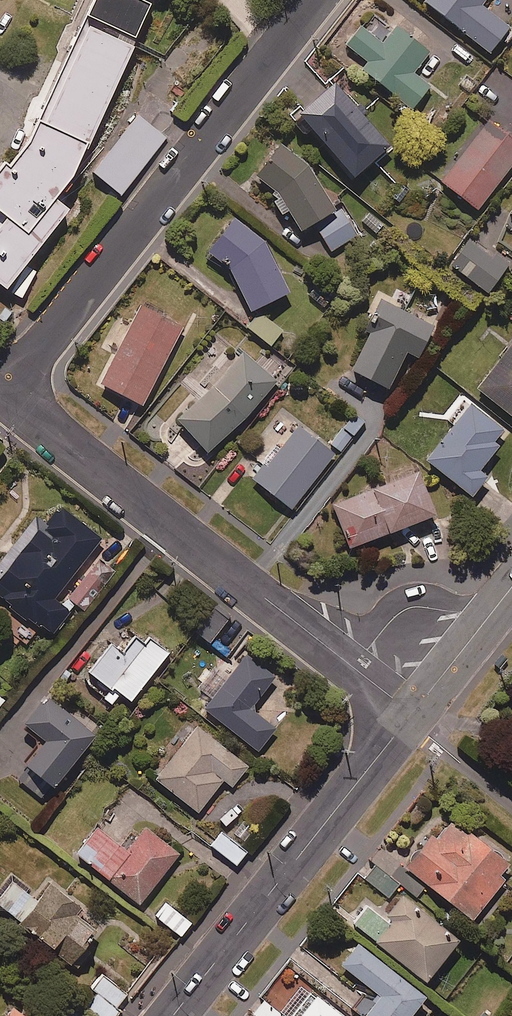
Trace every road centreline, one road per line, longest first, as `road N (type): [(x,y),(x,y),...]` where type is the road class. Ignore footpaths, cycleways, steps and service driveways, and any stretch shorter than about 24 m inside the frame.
road 1 (residential): [(4,396),(411,716)]
road 2 (residential): [(316,0),(4,396)]
road 3 (secondary): [(174,1015),(411,716)]
road 4 (secondary): [(411,716),(511,587)]
road 5 (residential): [(511,805),(411,716)]

